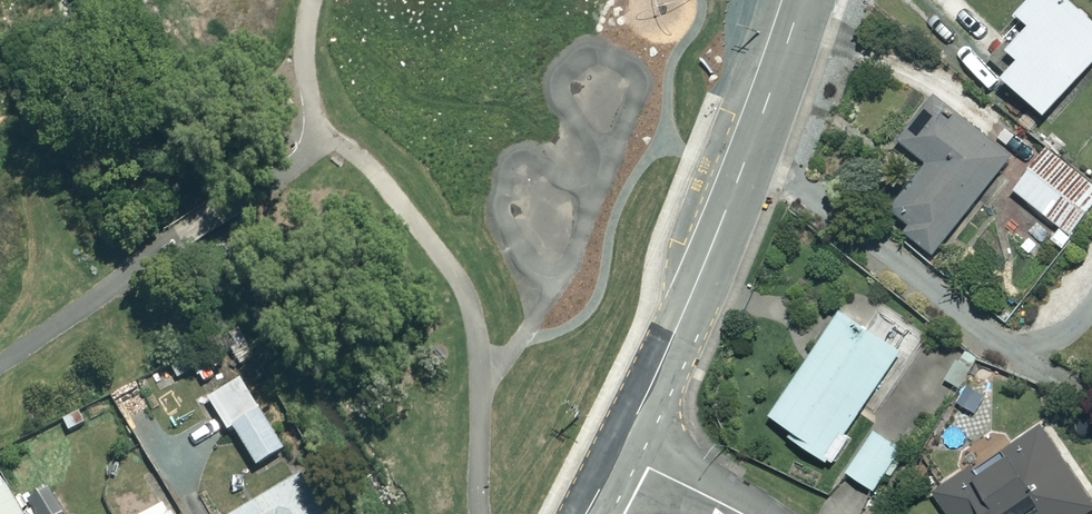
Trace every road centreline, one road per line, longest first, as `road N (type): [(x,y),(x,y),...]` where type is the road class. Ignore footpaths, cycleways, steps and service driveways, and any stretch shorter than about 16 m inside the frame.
road 1 (residential): [(803,0),(703,267),(620,453)]
road 2 (residential): [(620,453),(742,513)]

